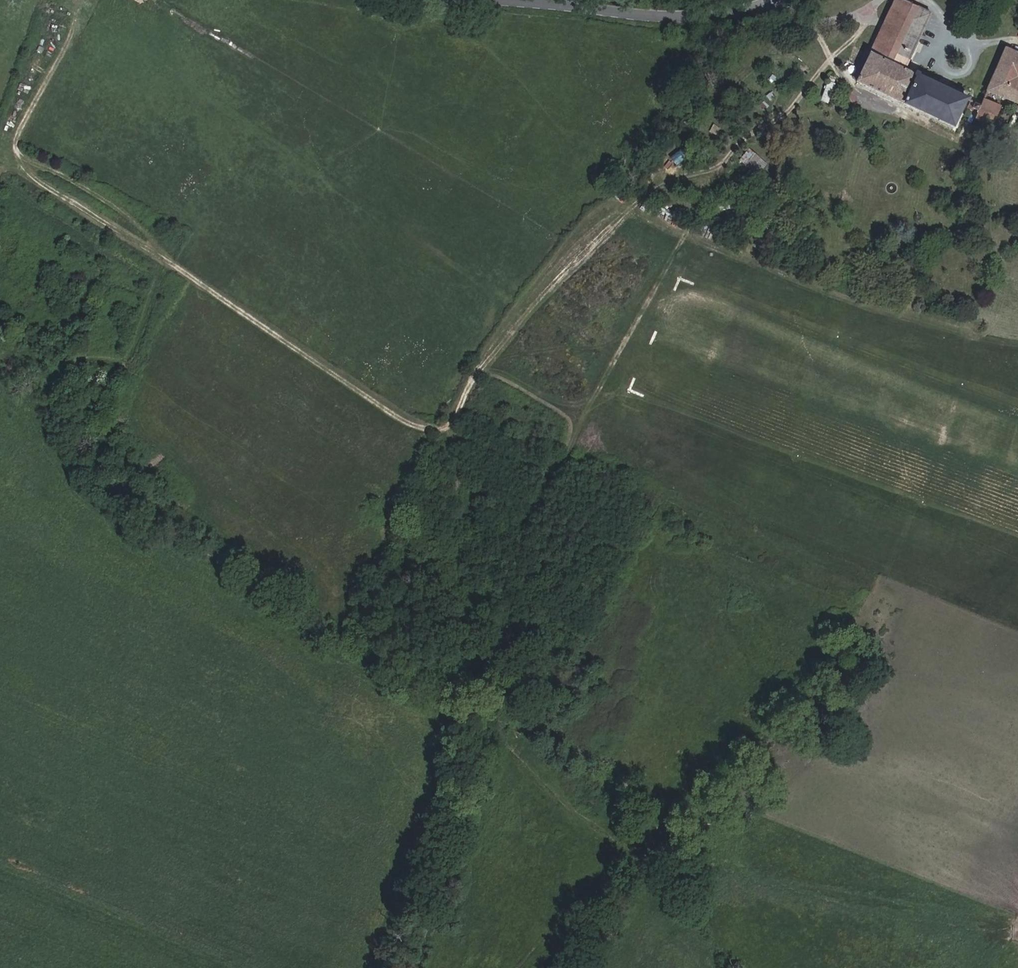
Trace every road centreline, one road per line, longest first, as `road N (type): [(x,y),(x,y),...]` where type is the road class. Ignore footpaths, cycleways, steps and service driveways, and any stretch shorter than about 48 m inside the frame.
road 1 (residential): [(779,0),(702,17),(499,0)]

